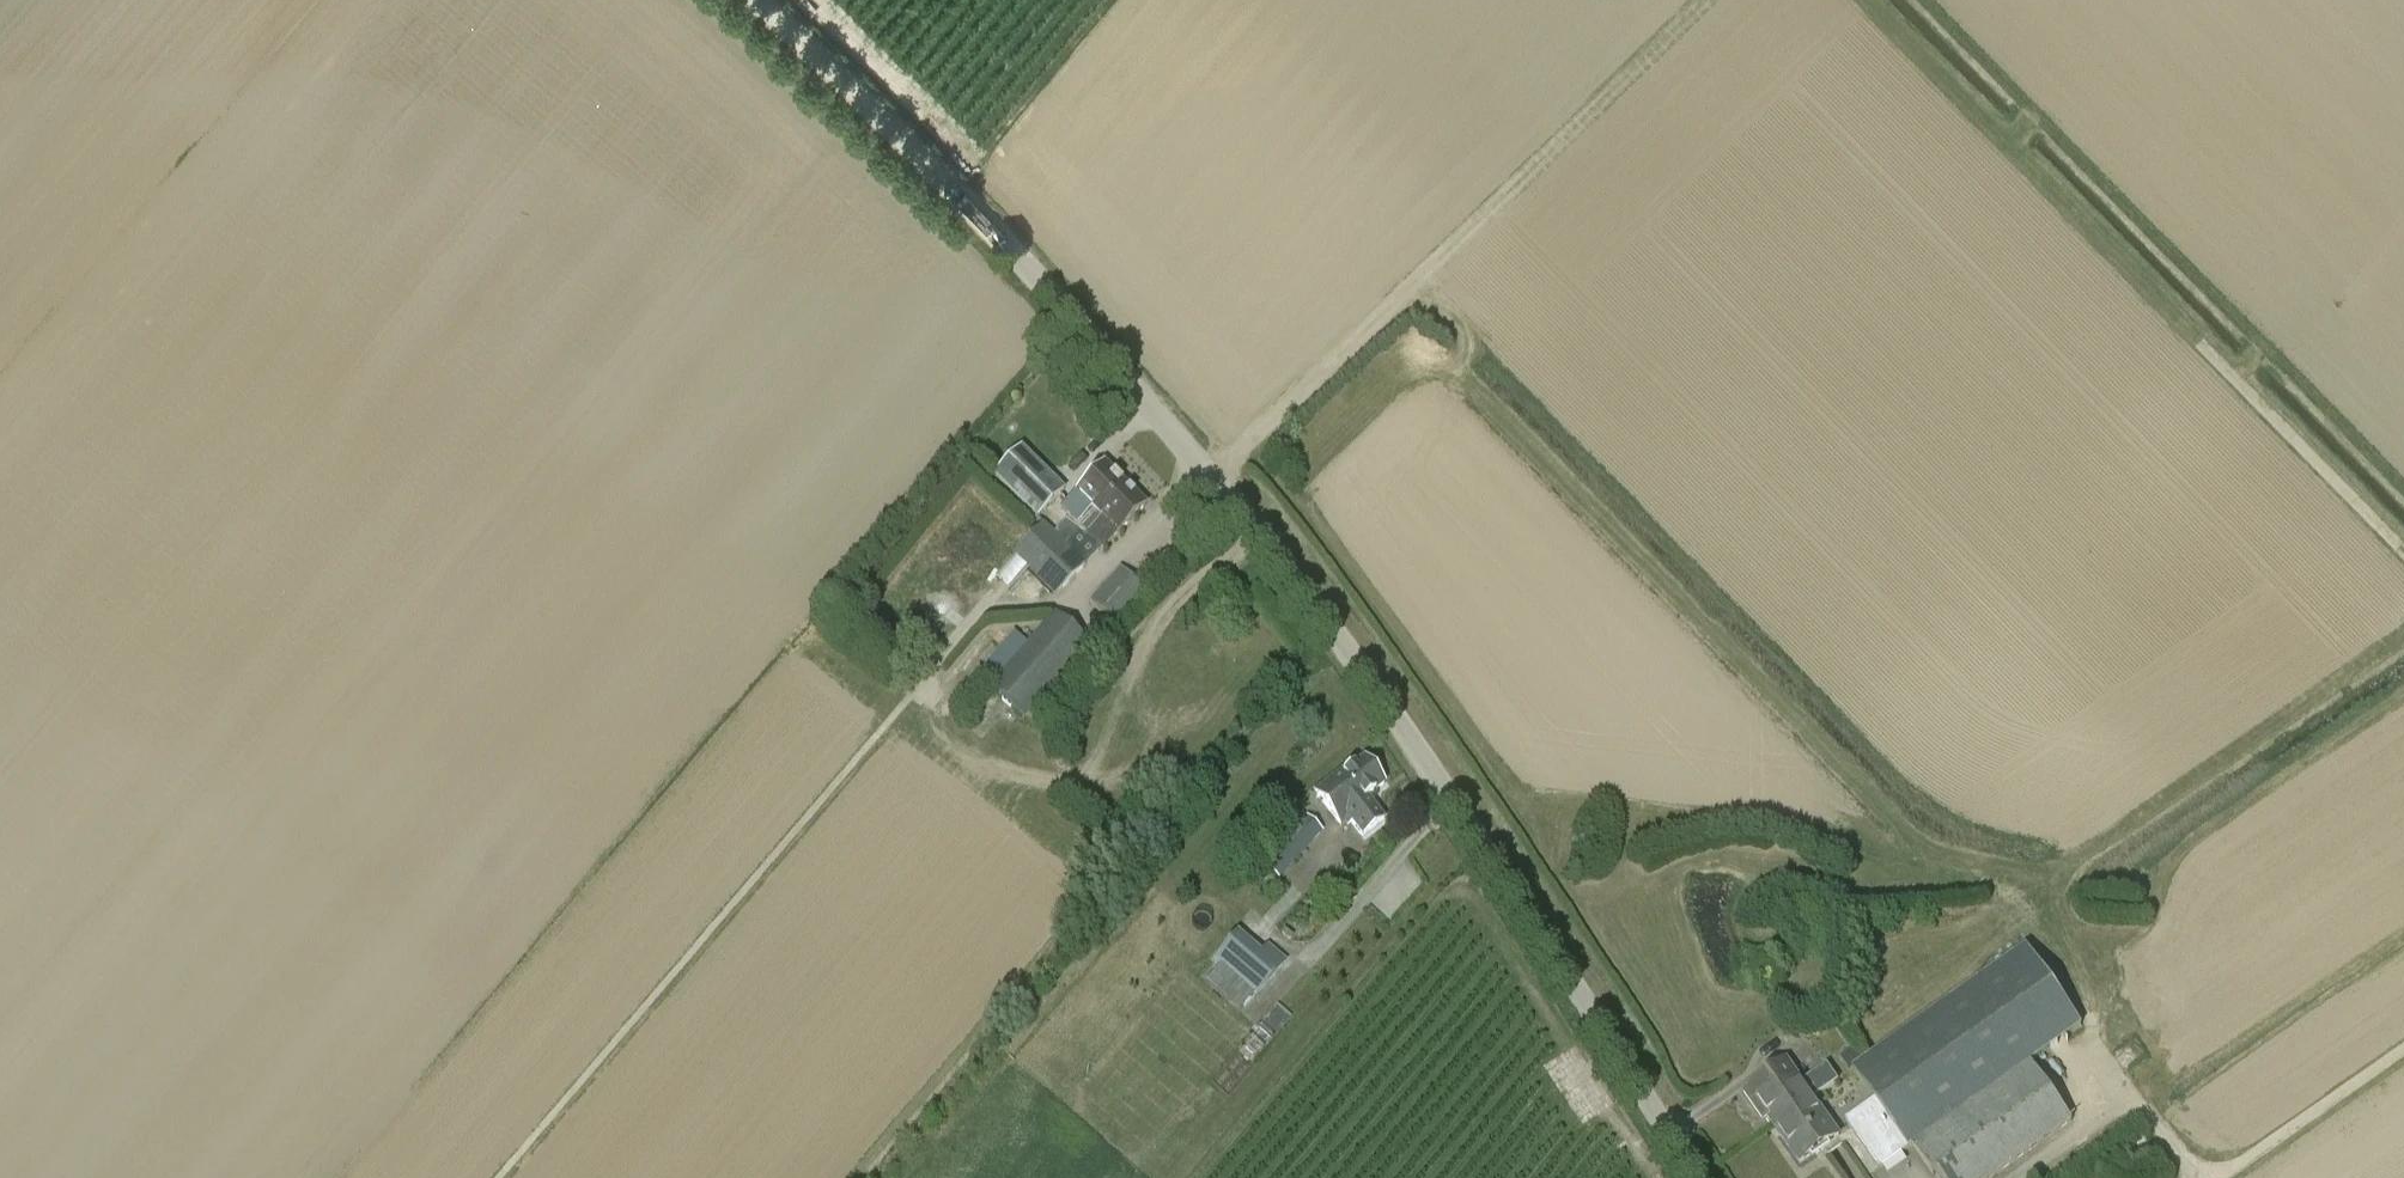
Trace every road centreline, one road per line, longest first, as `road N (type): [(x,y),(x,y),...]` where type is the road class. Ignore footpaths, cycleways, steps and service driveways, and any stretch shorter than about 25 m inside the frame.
road 1 (unclassified): [(1709,1177),(1378,683),(1250,513),(852,76),(768,0)]

